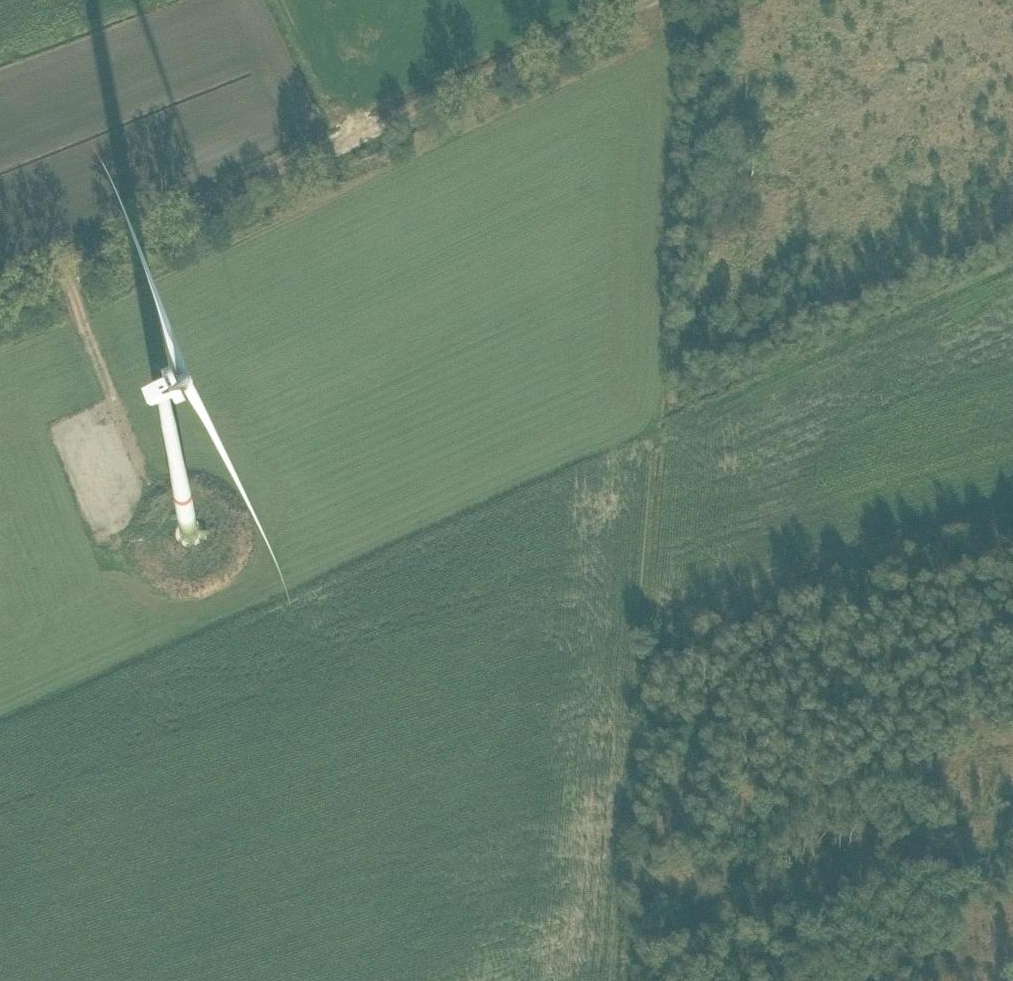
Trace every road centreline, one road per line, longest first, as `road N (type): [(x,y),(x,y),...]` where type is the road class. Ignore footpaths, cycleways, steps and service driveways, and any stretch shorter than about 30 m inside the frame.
road 1 (track): [(0,297),(654,0)]

